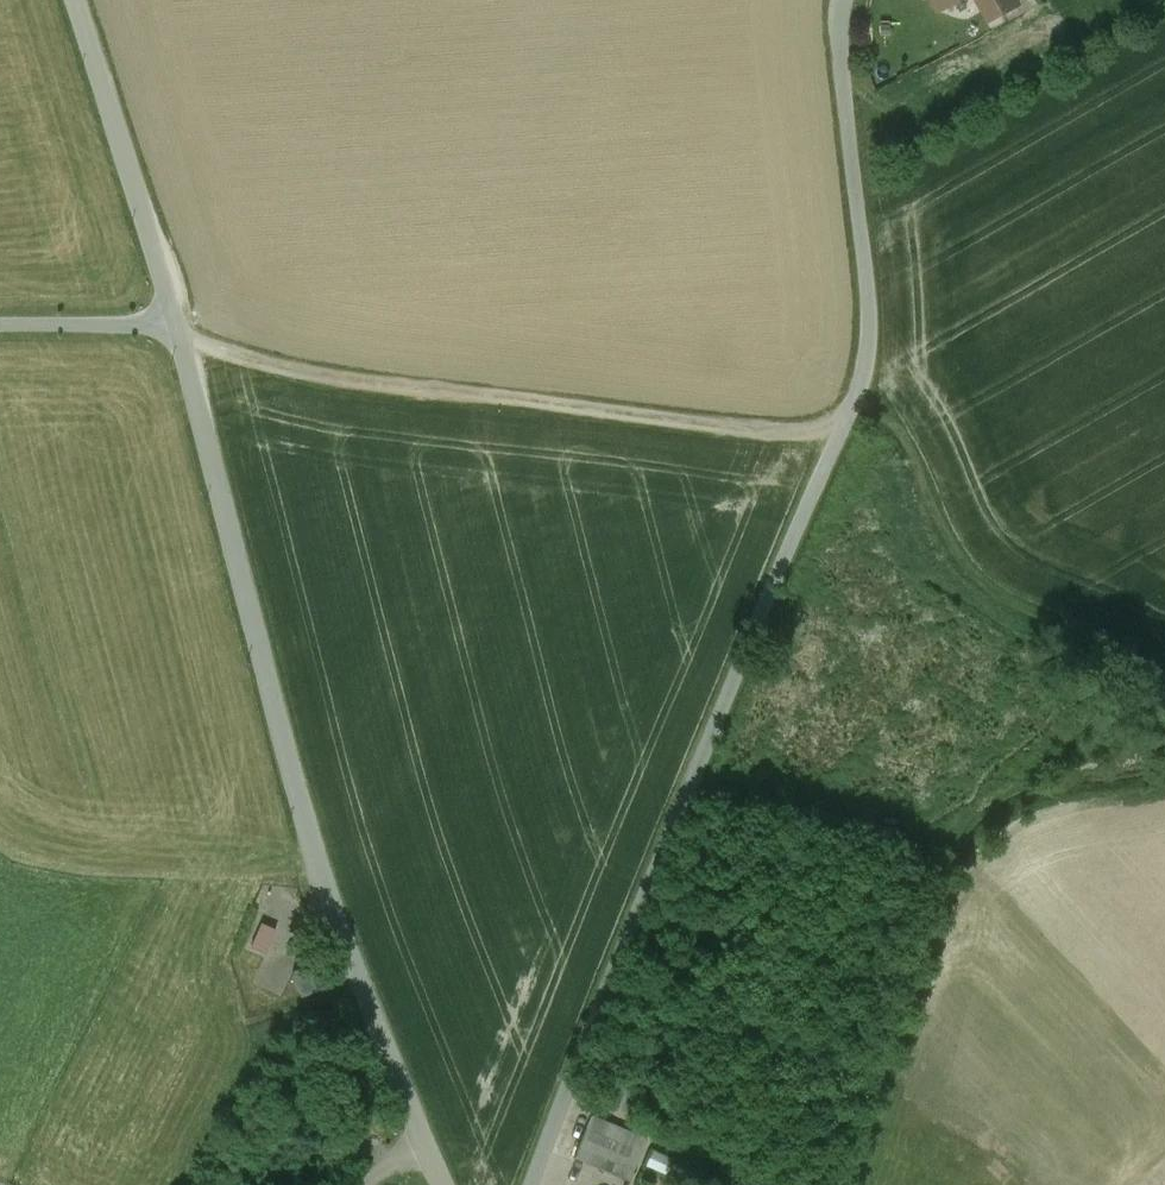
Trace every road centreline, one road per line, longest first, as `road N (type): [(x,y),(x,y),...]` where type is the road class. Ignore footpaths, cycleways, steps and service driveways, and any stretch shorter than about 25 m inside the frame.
road 1 (unclassified): [(532,1184),(856,397),(869,311),(847,97),(850,0)]
road 2 (unclassified): [(76,0),(177,325),(323,884),(443,1184)]
road 3 (track): [(847,418),(806,431),(691,422),(324,375),(179,334)]
road 4 (track): [(1164,678),(968,578),(928,518),(893,426),(856,397)]

